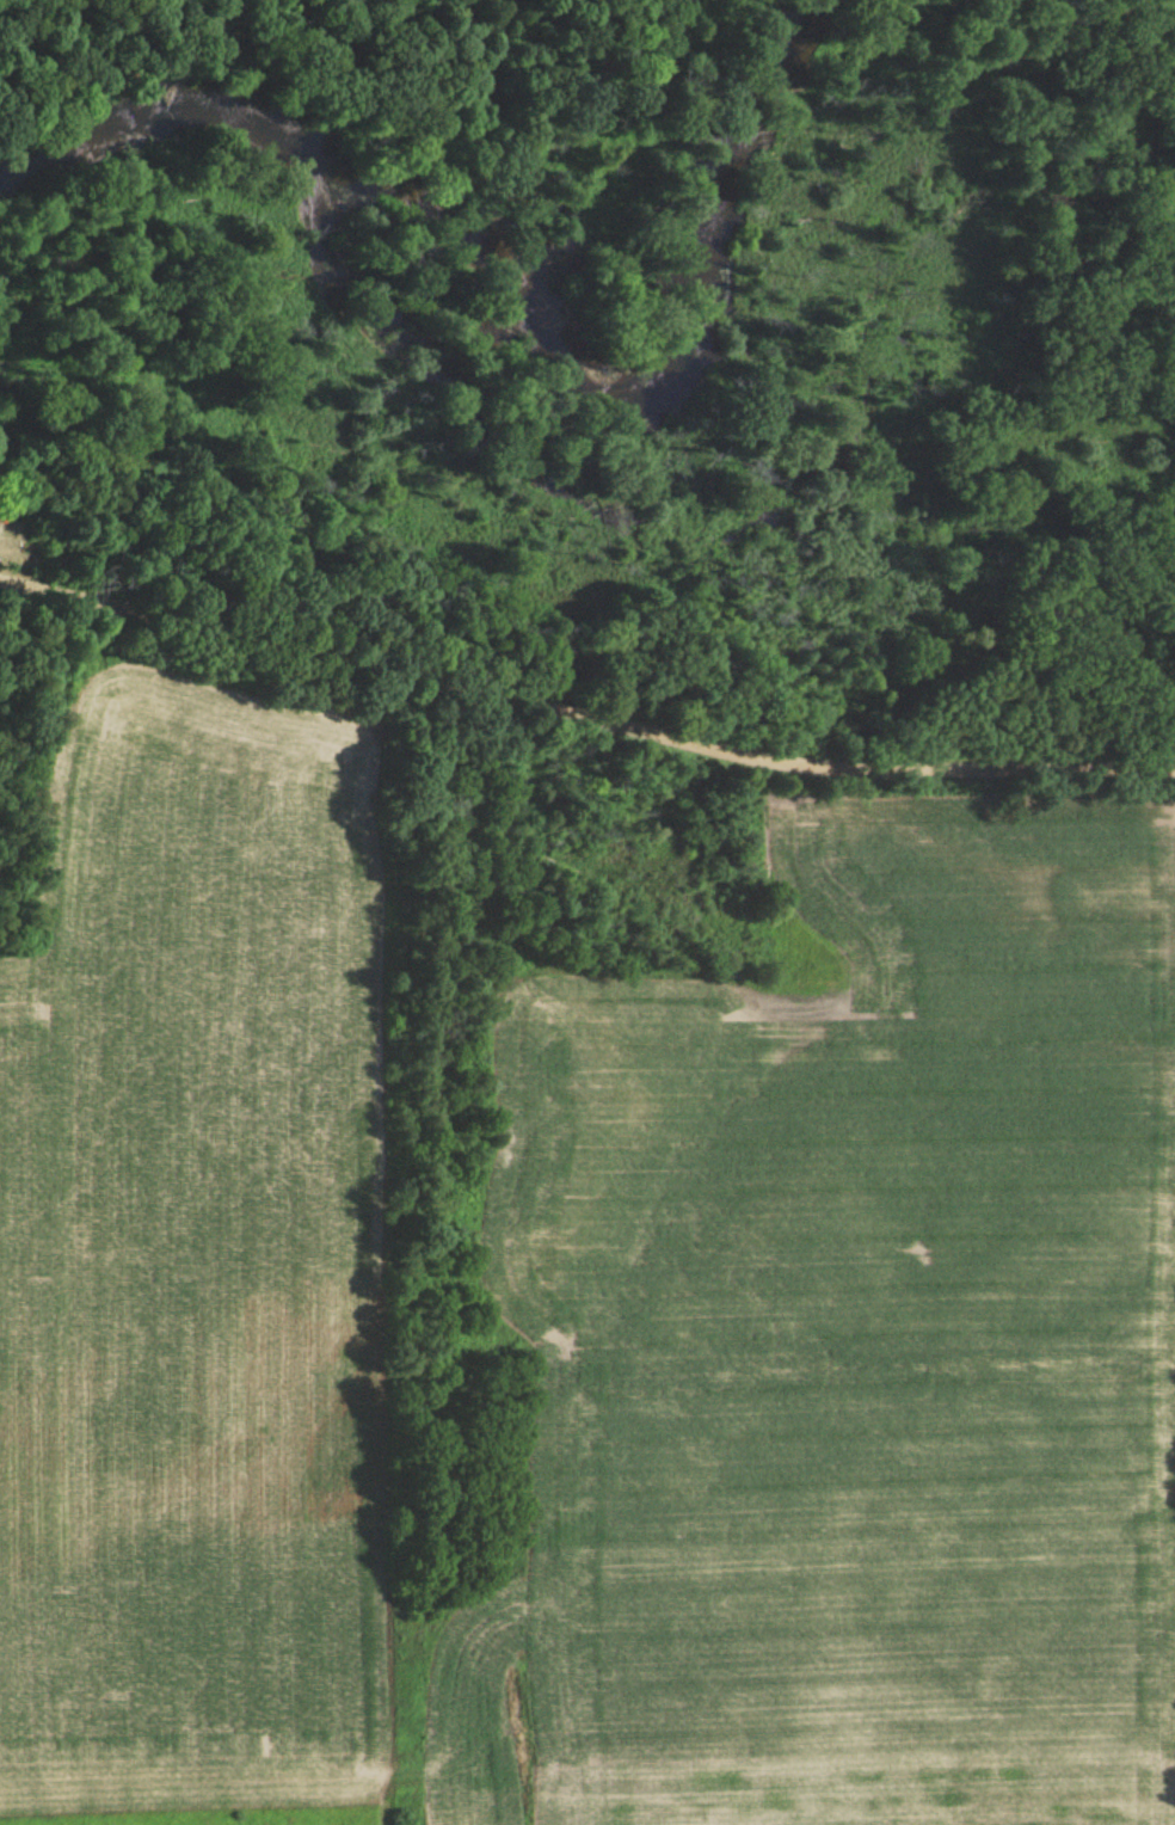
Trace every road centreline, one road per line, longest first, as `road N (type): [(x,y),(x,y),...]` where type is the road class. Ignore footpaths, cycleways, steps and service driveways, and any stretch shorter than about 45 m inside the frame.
road 1 (residential): [(1174,769),(799,769),(0,580)]

